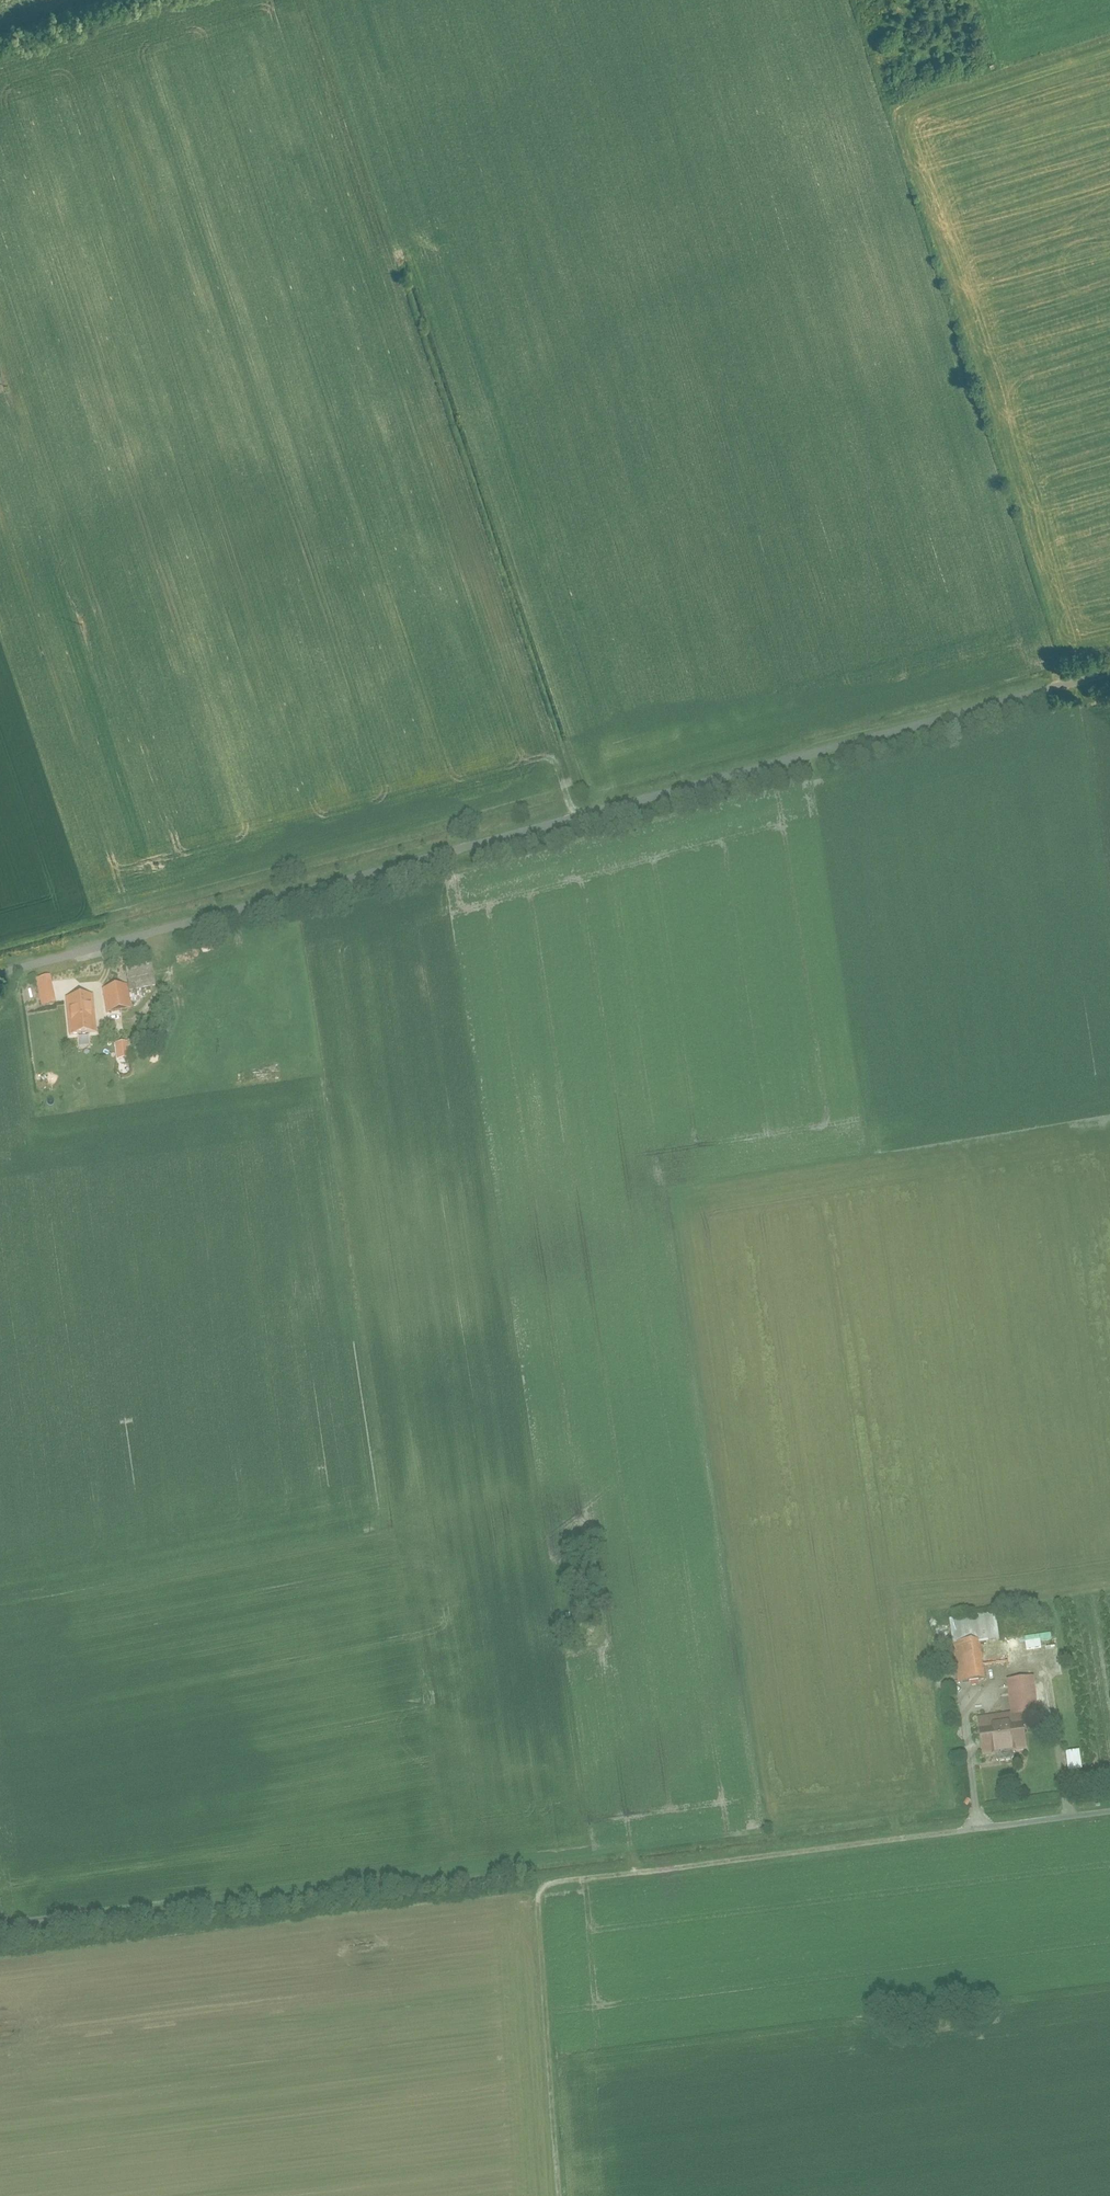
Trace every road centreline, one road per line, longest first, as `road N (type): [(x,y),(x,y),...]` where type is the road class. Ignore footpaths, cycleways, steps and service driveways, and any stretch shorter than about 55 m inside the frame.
road 1 (residential): [(0,974),(1109,672)]

